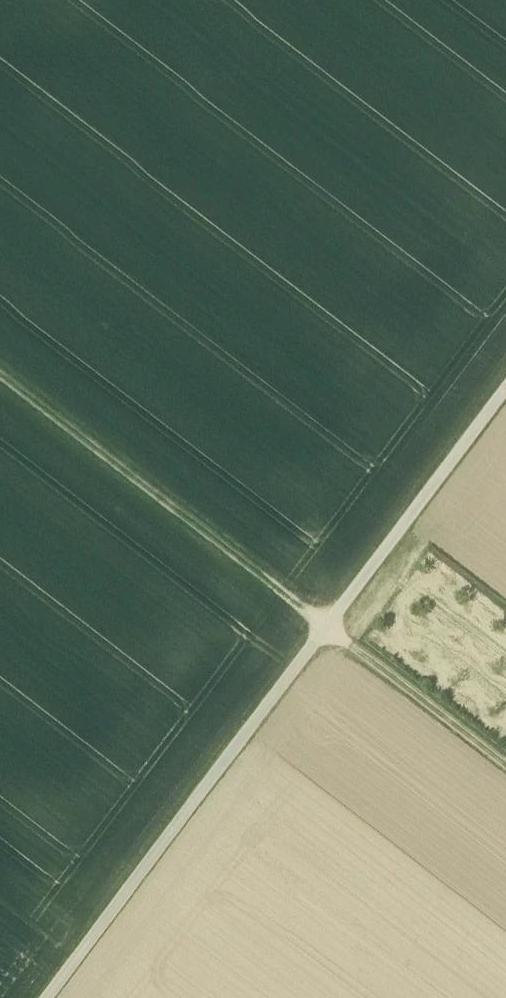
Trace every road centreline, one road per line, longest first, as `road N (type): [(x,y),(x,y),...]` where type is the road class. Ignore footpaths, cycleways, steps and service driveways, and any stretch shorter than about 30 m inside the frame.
road 1 (track): [(50,997),(505,391)]
road 2 (track): [(0,381),(505,772)]

